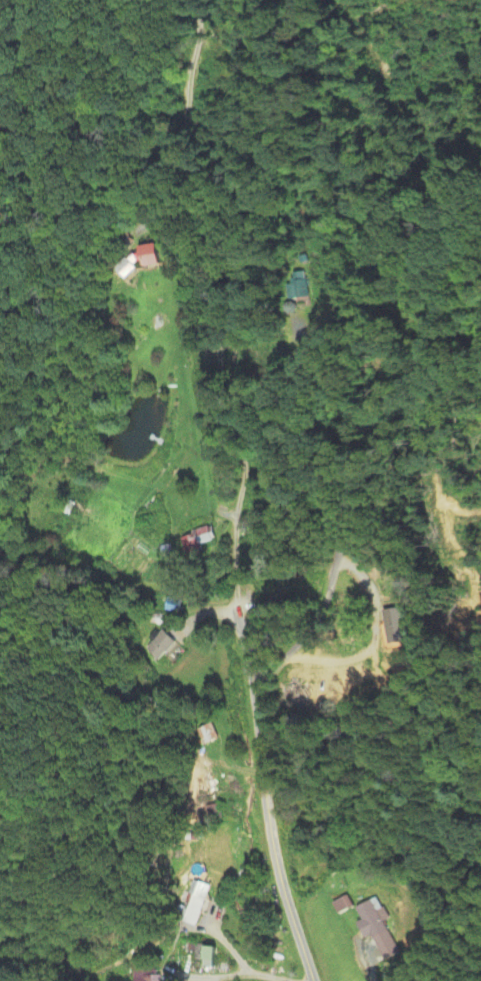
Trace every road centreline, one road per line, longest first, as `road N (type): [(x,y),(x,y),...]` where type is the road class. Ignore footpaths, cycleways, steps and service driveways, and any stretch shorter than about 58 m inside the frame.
road 1 (residential): [(236,608),(245,468),(225,429),(217,311),(204,263),(169,199),(200,39),(197,0)]
road 2 (residential): [(251,682),(311,631),(342,543),(305,381),(315,322)]
road 3 (residential): [(313,980),(273,867),(236,608)]

